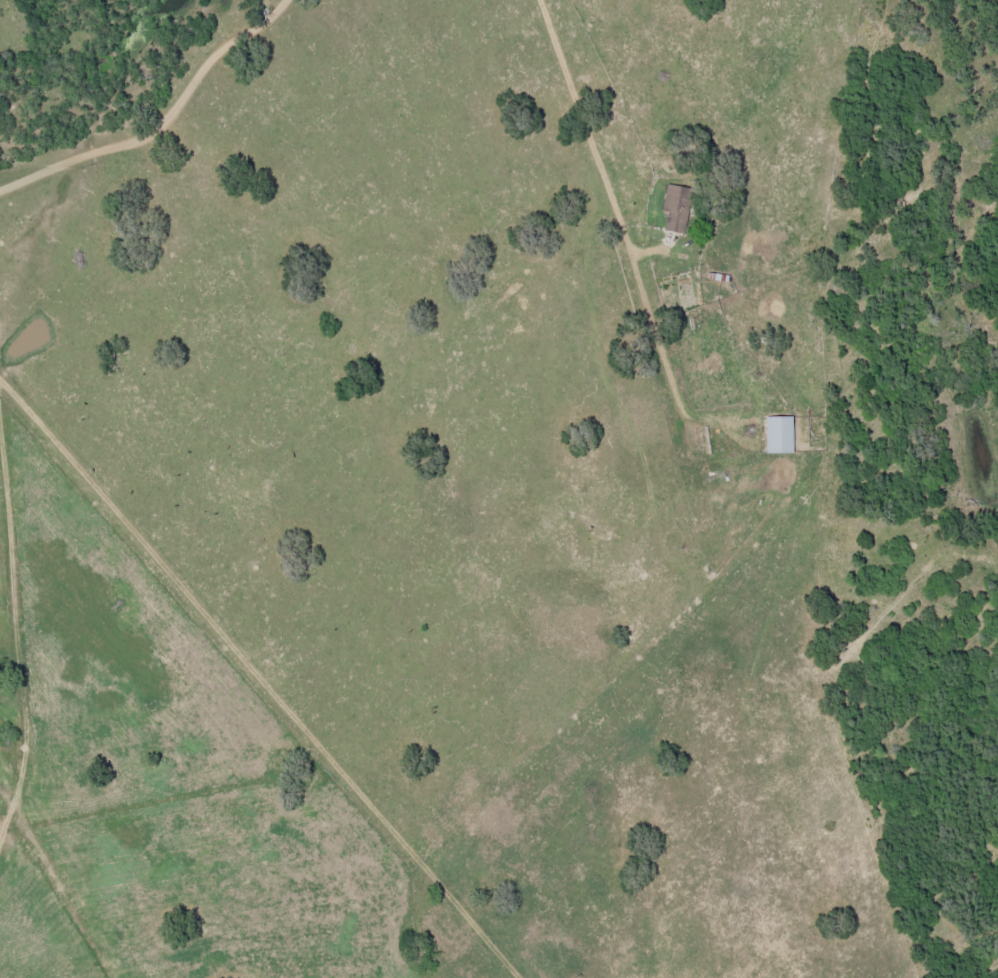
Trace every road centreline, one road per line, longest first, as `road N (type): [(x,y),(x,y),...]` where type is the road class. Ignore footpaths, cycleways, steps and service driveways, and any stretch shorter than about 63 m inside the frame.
road 1 (residential): [(0,122),(138,79),(280,0)]

